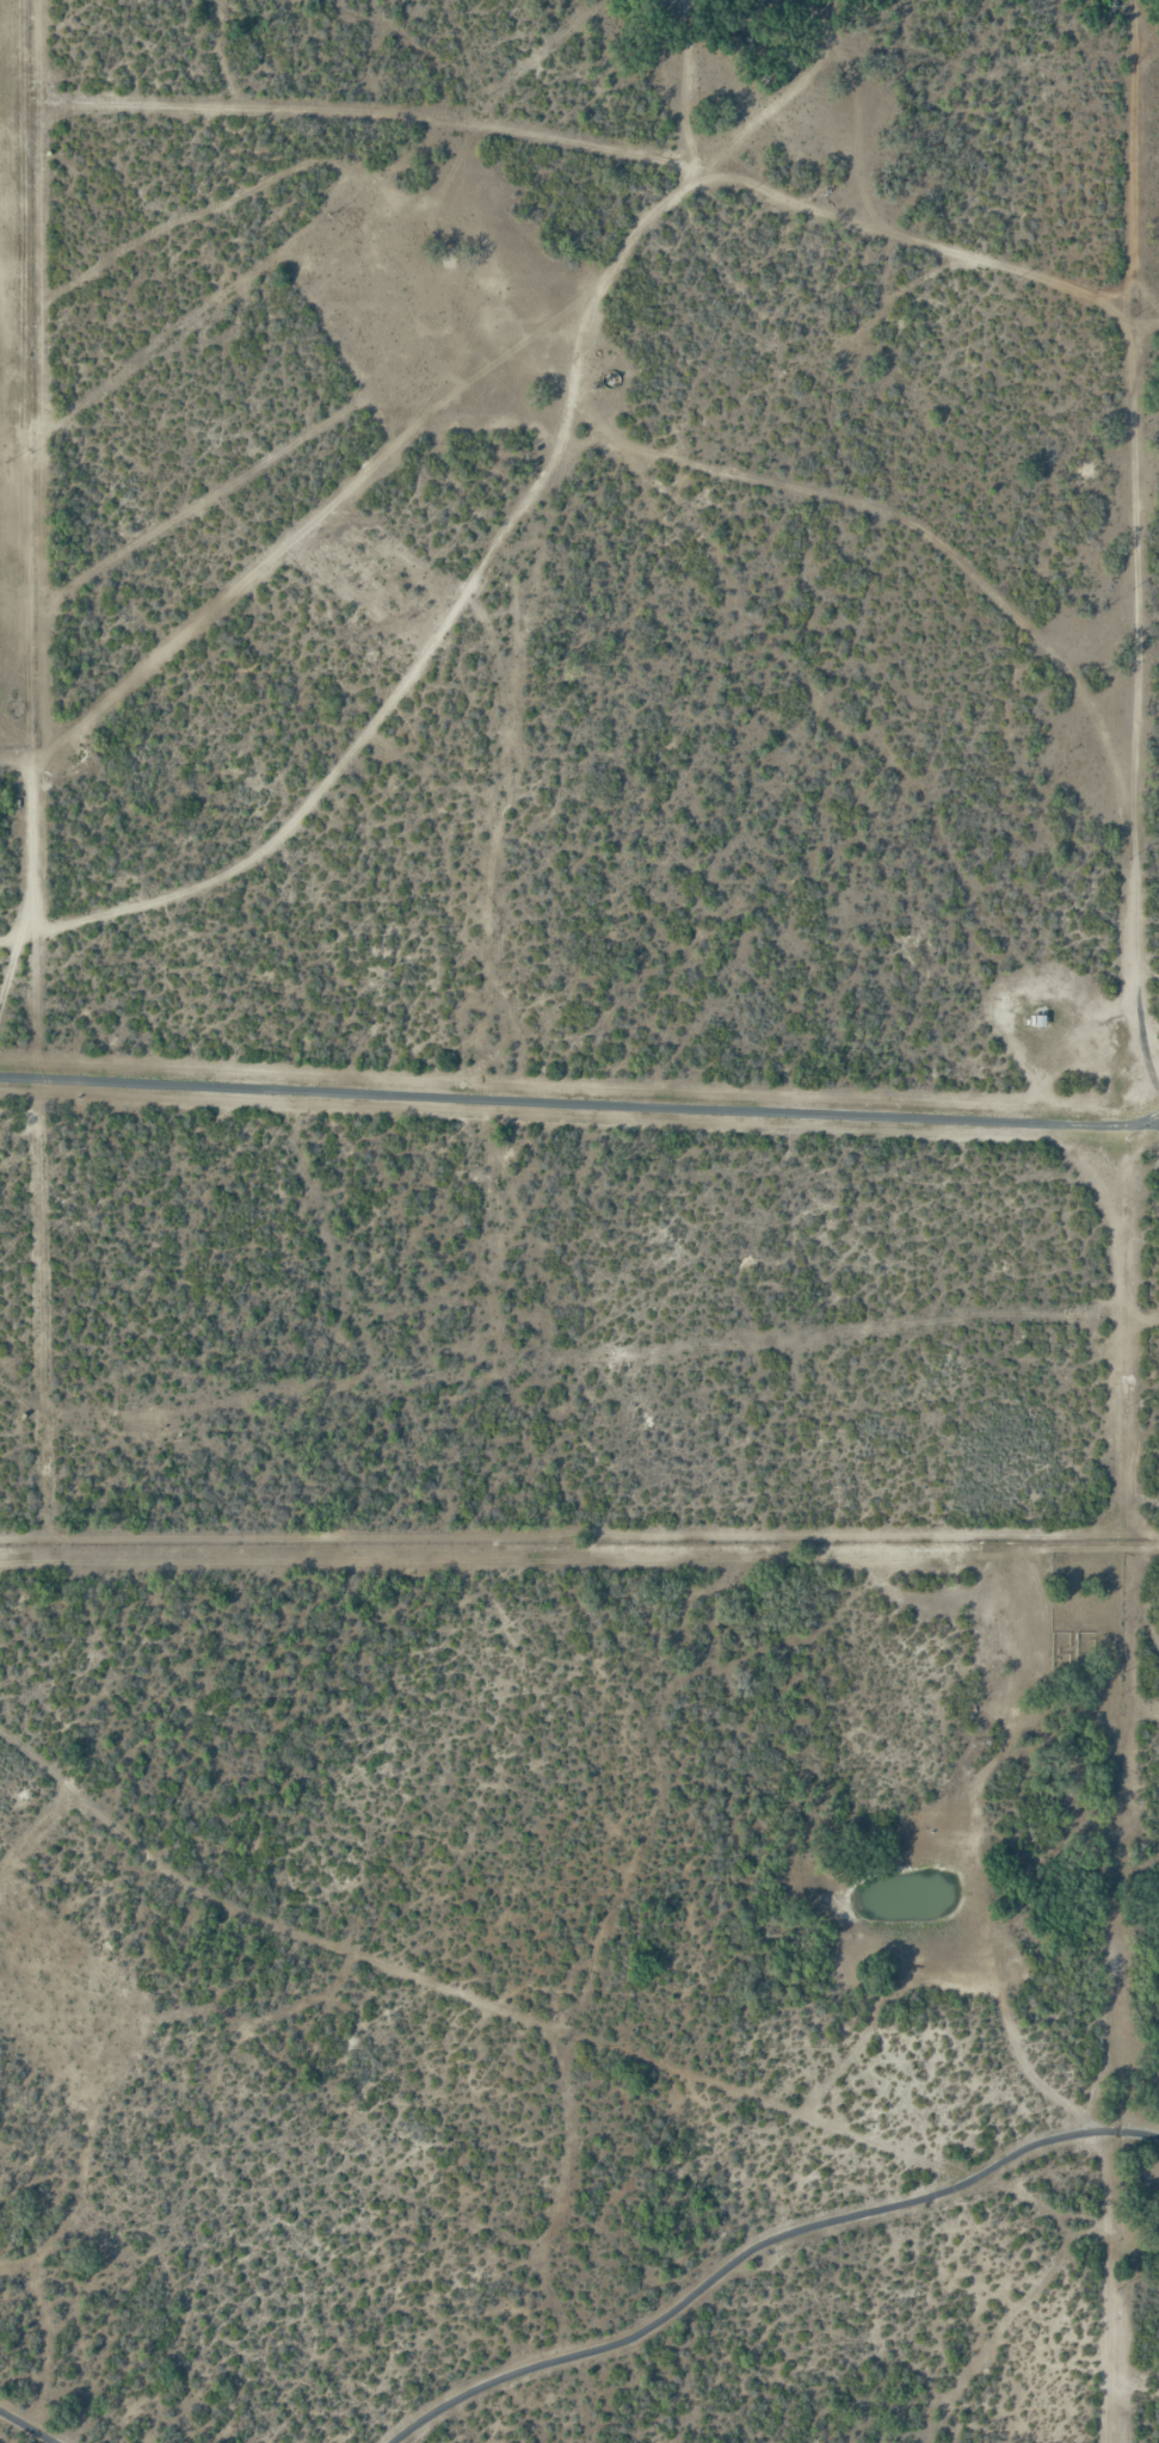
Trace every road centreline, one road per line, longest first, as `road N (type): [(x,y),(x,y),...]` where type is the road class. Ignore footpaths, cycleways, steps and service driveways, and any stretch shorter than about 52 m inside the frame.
road 1 (track): [(1158,1072),(1143,1019),(1114,738),(1059,649),(935,541),(799,491),(659,459),(569,428),(411,691),(307,822),(243,872),(0,941)]
road 2 (track): [(569,428),(582,343),(606,274),(704,172)]

